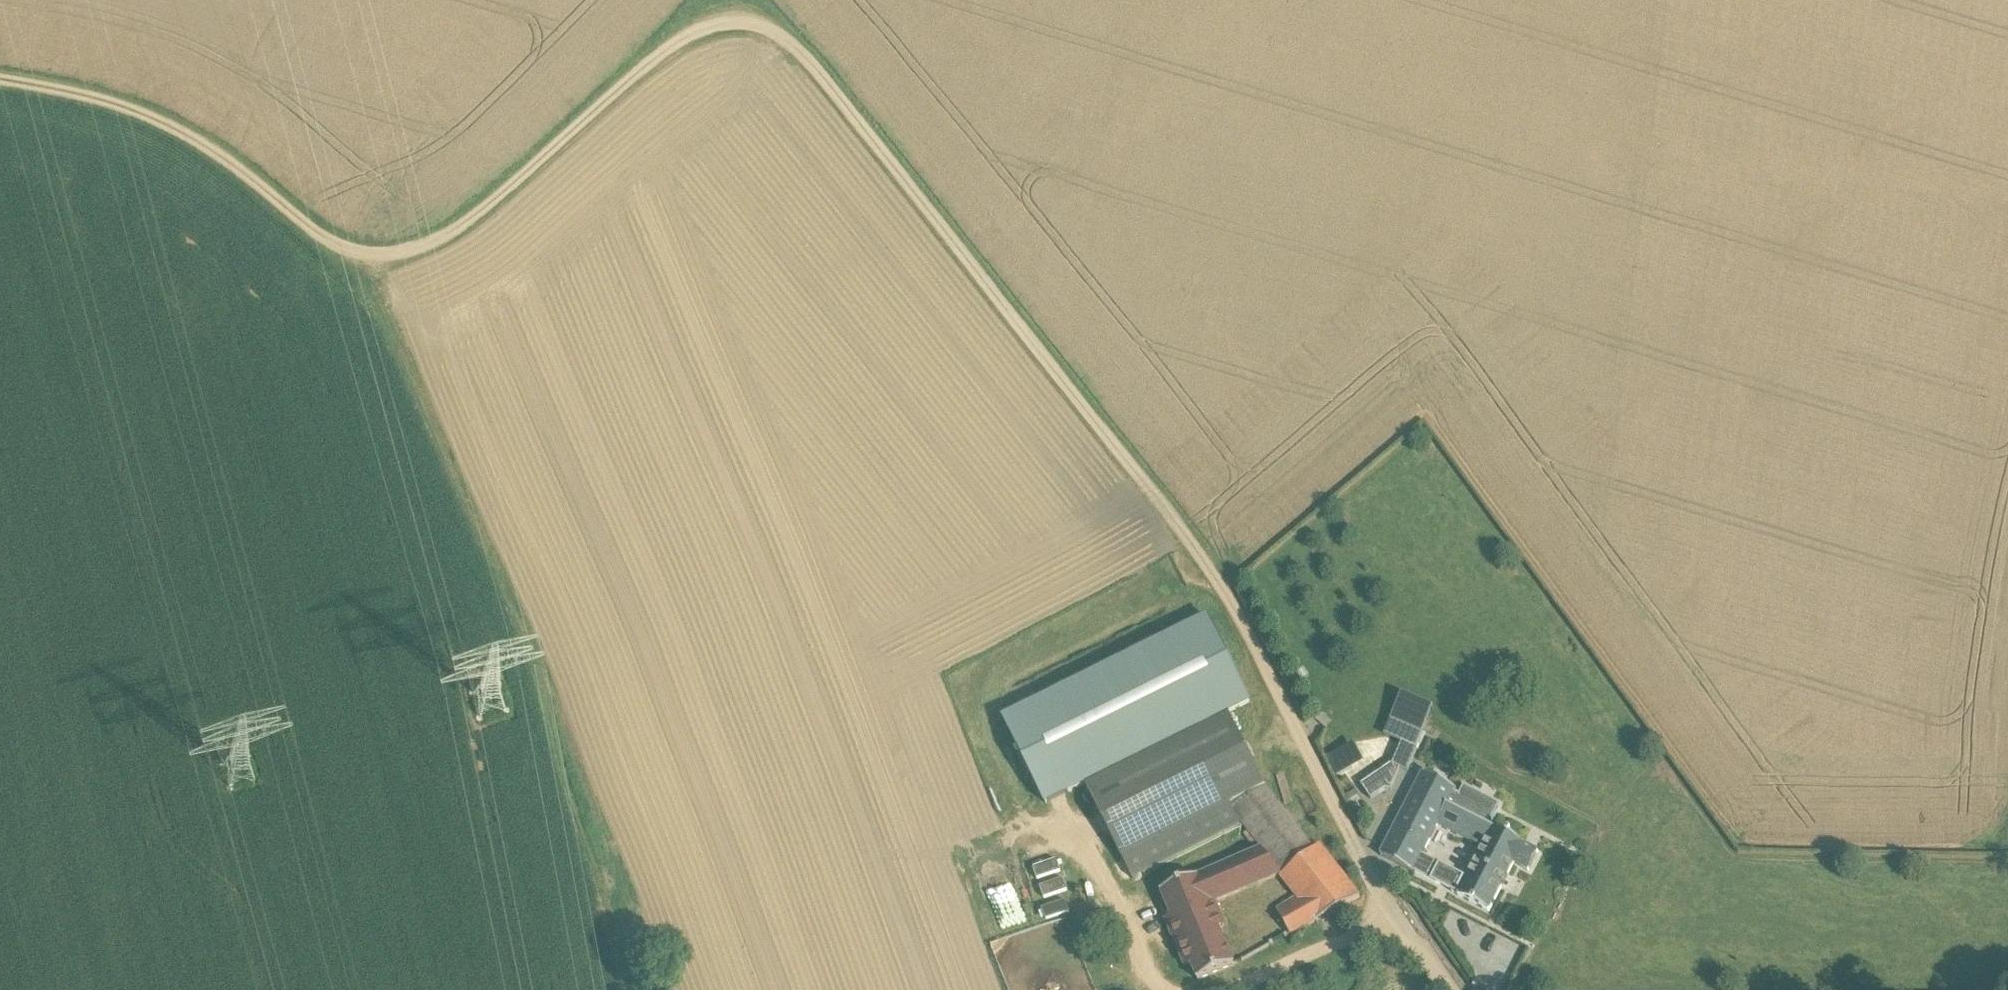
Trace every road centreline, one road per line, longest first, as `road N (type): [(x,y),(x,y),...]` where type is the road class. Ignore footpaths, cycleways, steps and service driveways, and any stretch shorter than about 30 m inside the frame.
road 1 (track): [(1396,917),(1226,600),(776,36),(708,24),(413,277),(344,260),(249,177),(162,117),(0,90)]

